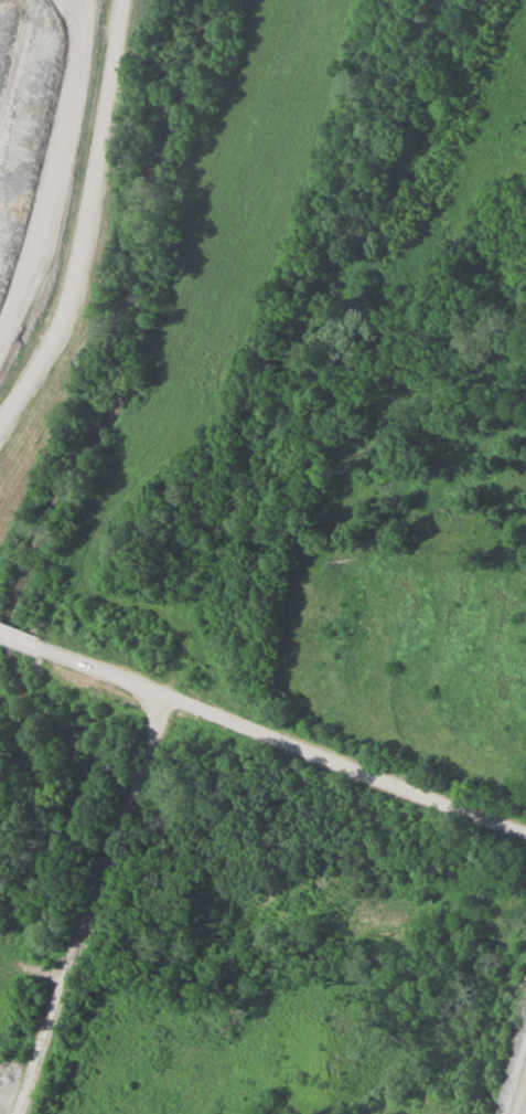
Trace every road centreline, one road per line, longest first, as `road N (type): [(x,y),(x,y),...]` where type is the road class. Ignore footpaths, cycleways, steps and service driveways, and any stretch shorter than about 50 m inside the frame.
road 1 (residential): [(525,832),(39,647)]
road 2 (track): [(158,693),(269,409),(344,268)]
road 3 (residential): [(127,0),(69,327),(0,429)]

